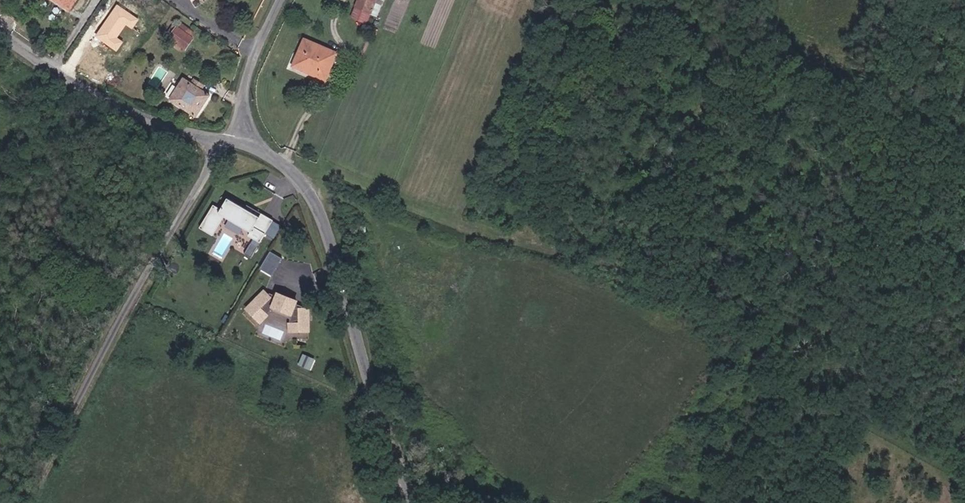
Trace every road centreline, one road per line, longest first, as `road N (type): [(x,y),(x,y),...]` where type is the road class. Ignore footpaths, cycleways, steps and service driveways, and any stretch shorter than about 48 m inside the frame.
road 1 (unclassified): [(229,139),(264,152),(307,190),(327,223),(416,502)]
road 2 (unclassified): [(24,502),(217,144),(229,139)]
road 3 (unclassified): [(0,31),(163,126),(229,139)]
road 4 (unclassified): [(229,139),(245,118),(258,55),(285,0)]

